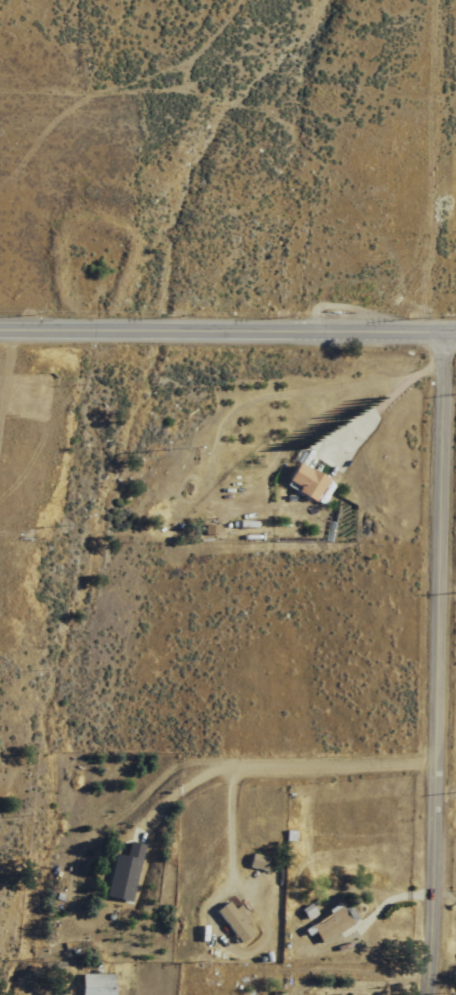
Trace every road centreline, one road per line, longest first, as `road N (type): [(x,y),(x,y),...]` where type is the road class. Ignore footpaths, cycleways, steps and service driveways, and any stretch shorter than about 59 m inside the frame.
road 1 (tertiary): [(421,994),(441,327)]
road 2 (secondary): [(0,323),(455,327)]

